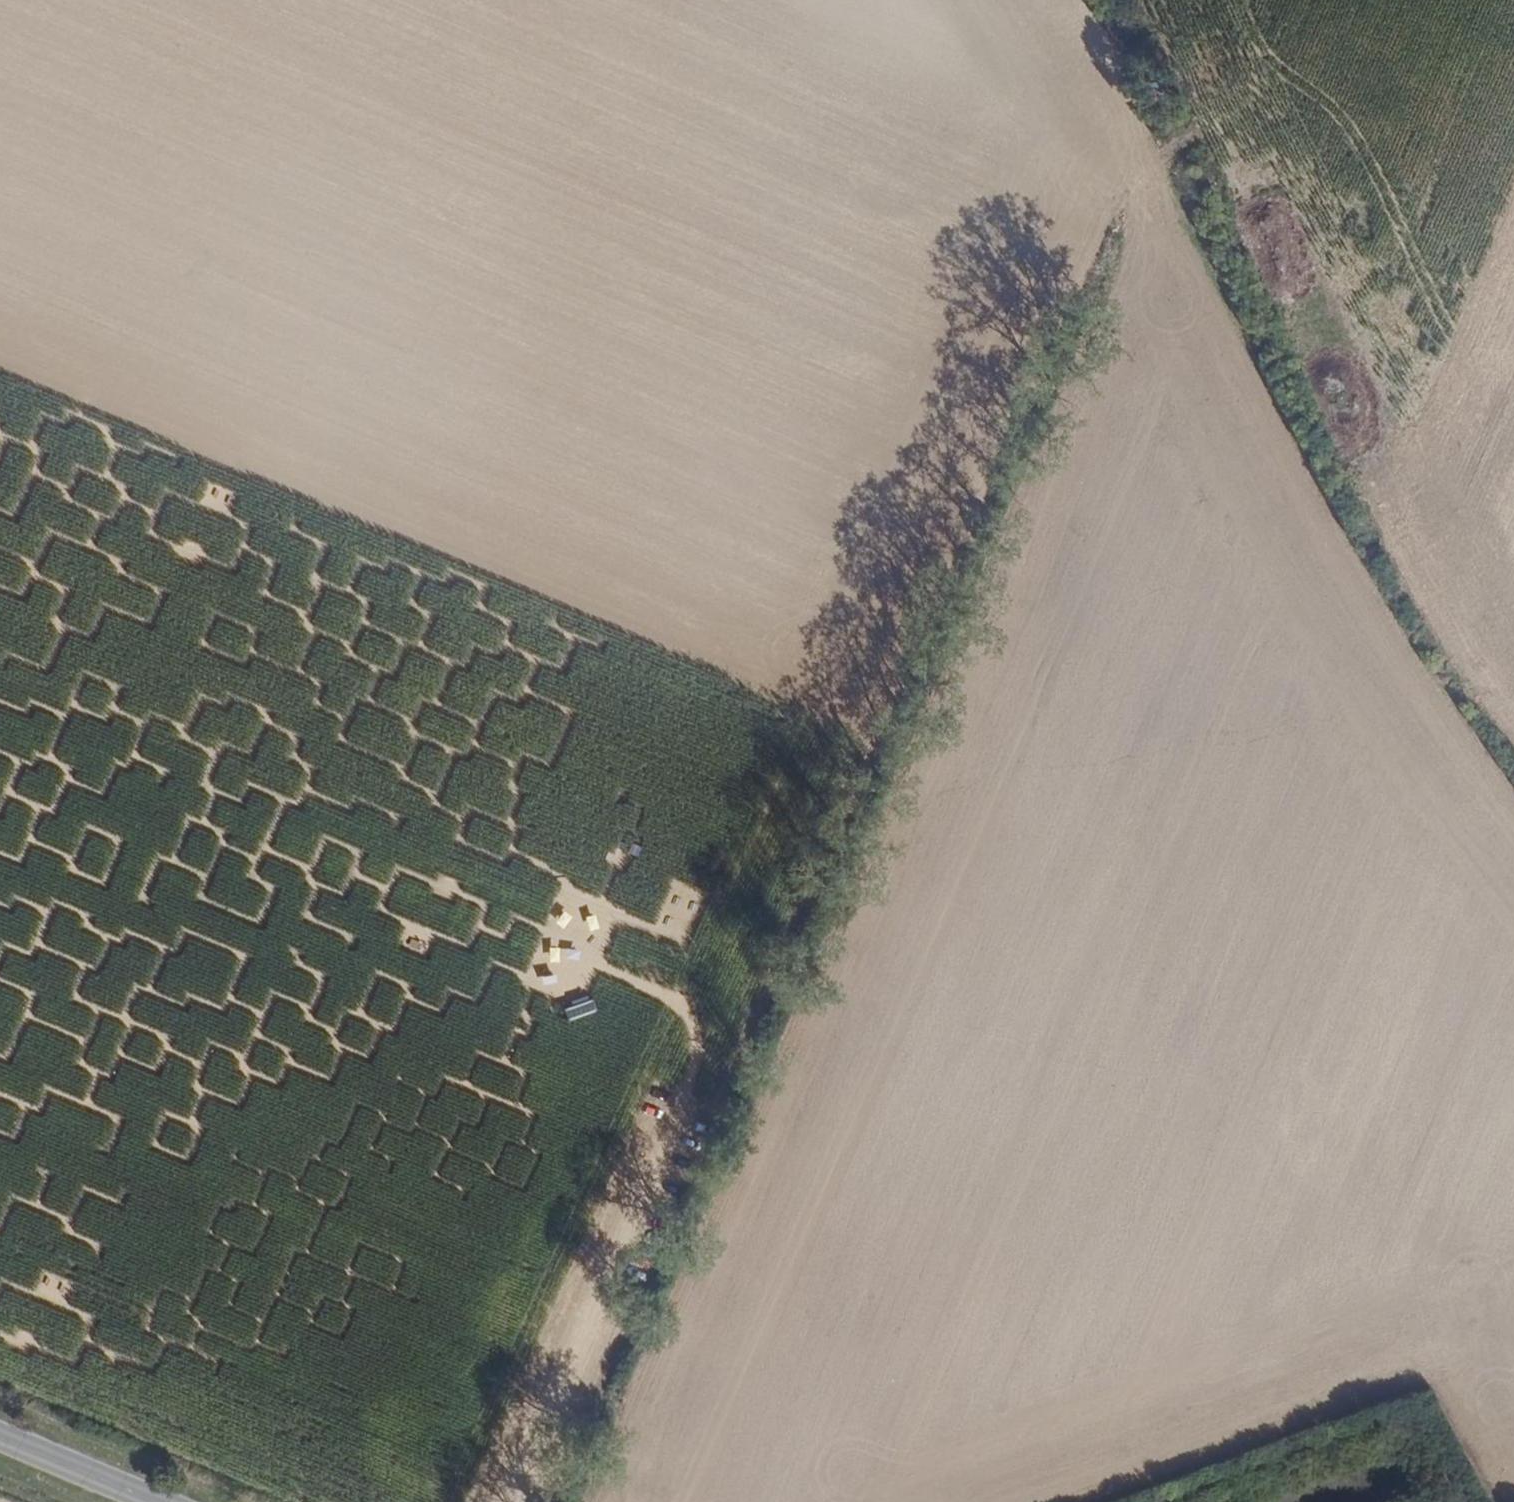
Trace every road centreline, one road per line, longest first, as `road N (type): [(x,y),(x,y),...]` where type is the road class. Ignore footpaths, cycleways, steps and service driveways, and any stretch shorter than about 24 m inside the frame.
road 1 (tertiary): [(0,1440),(151,1501)]

